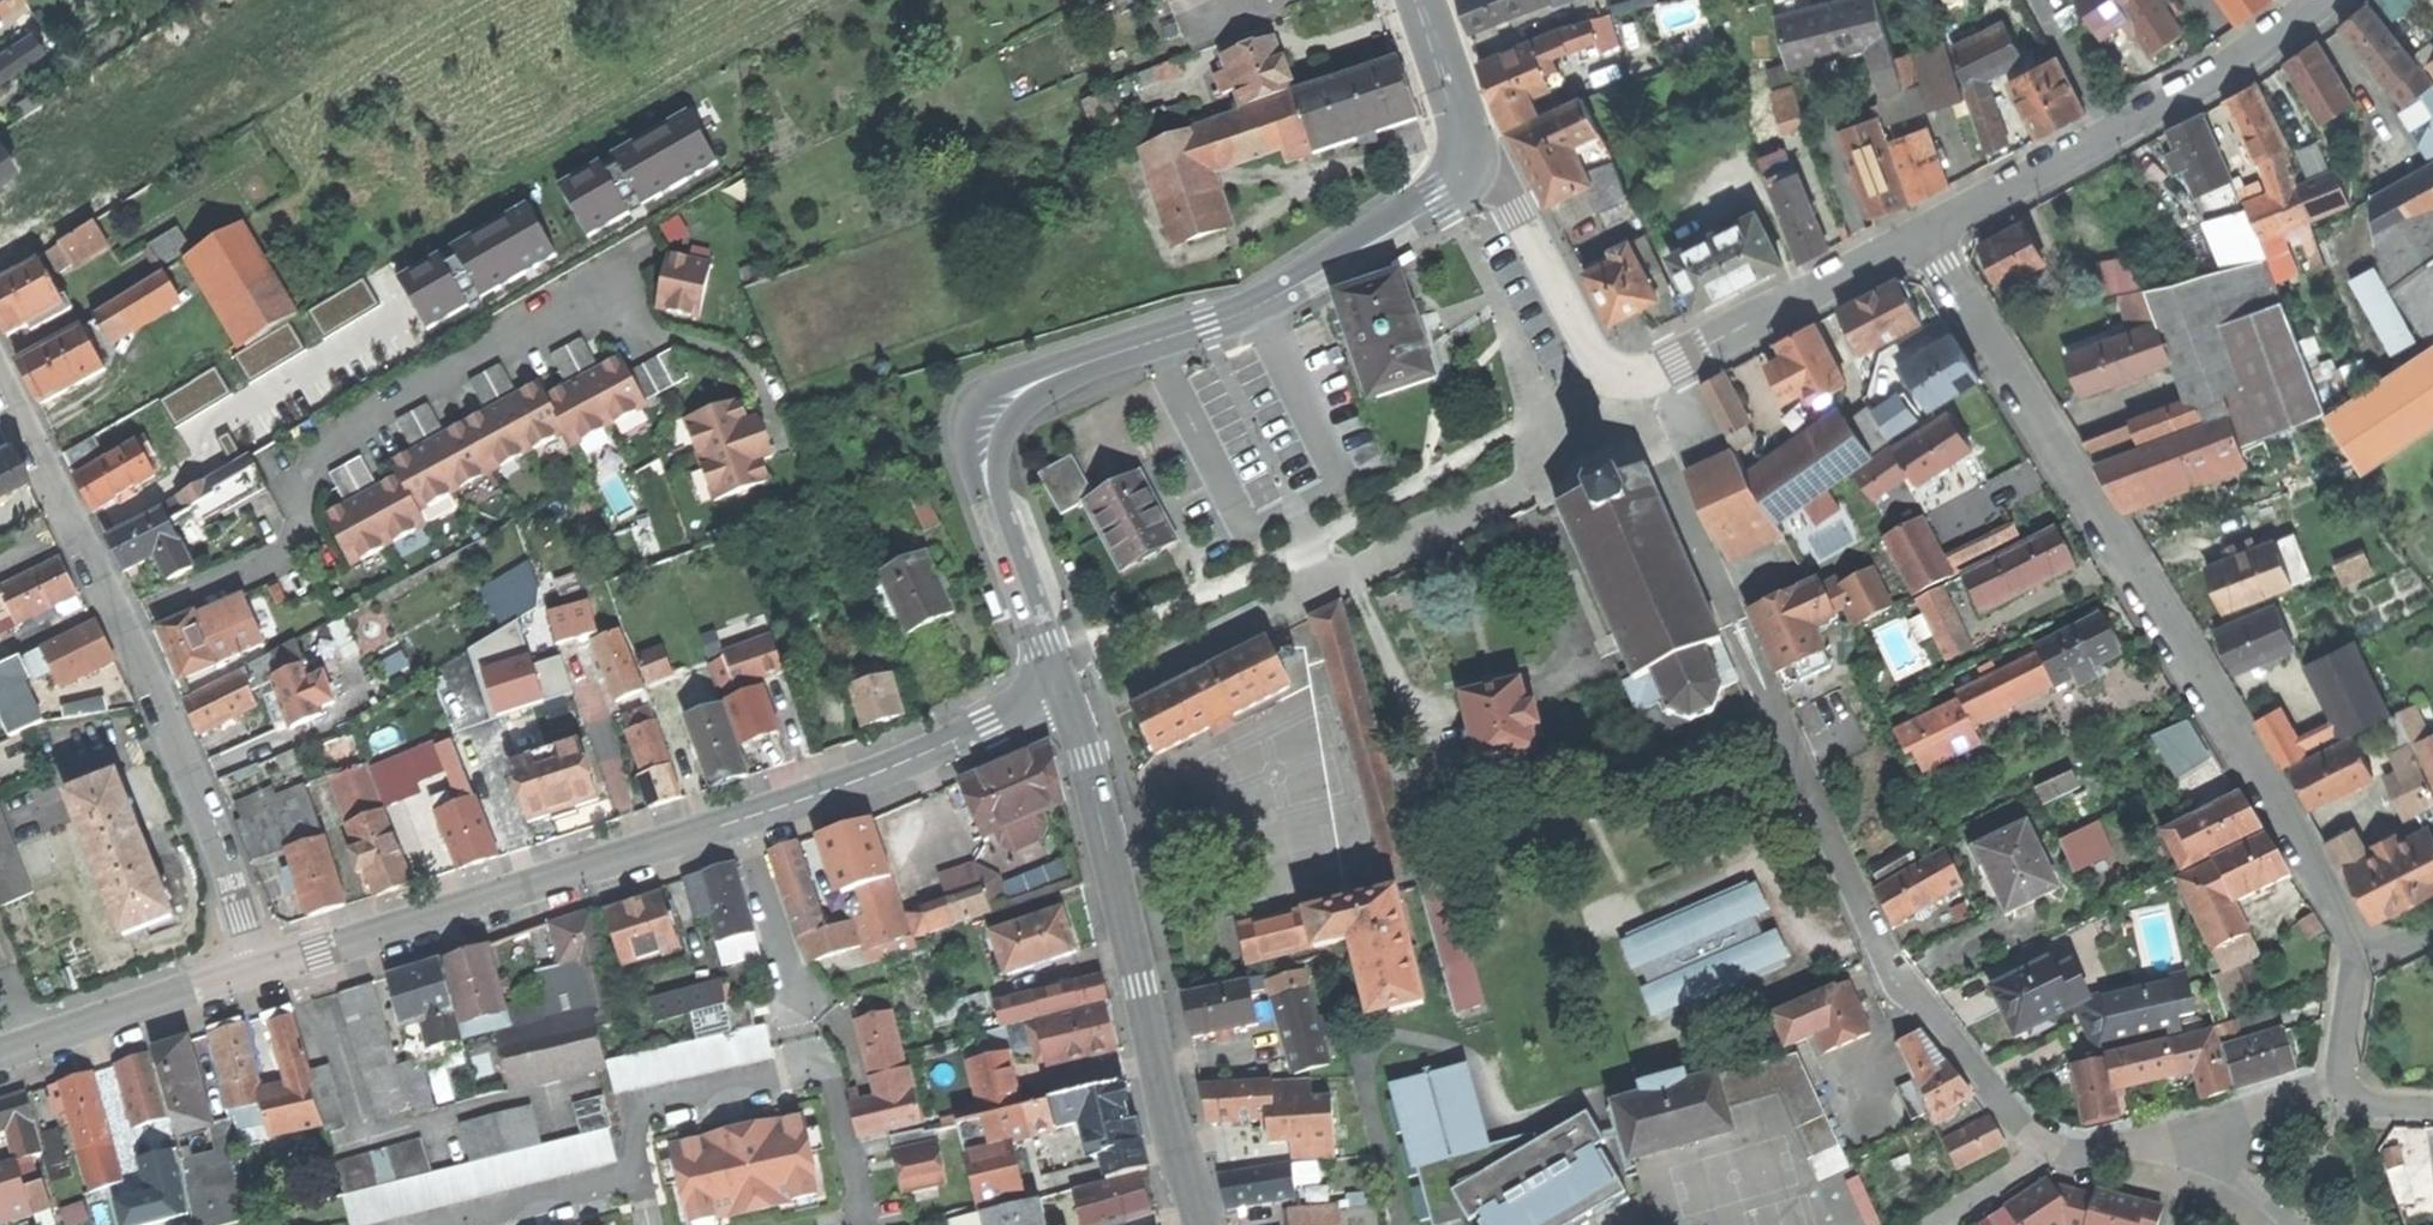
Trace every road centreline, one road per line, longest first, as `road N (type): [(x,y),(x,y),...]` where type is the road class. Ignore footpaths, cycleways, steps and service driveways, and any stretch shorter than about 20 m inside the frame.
road 1 (secondary): [(1061,689),(830,791),(259,970)]
road 2 (secondary): [(1471,154),(1466,174),(1442,195),(1263,306),(1059,374),(1006,408),(990,443),(991,502),(1061,689)]
road 3 (residential): [(1927,233),(2364,943)]
road 4 (residential): [(259,970),(158,689),(0,370)]
road 5 (residential): [(1471,154),(1520,218),(1617,390),(1927,233)]
road 6 (tertiary): [(1061,689),(1200,1224)]
road 7 (residential): [(1933,1224),(2046,1150),(2210,1144)]
road 8 (secondary): [(259,970),(0,1054)]
road 9 (residential): [(2114,132),(2325,0)]
road 10 (residential): [(1927,233),(2114,132)]
road 11 (secondary): [(1417,0),(1471,154)]
road 12 (residential): [(2114,132),(2040,0)]
road 13 (residential): [(2210,1144),(2235,1121),(2346,1084)]
road 14 (residential): [(2346,1084),(2342,1047),(2364,943)]

